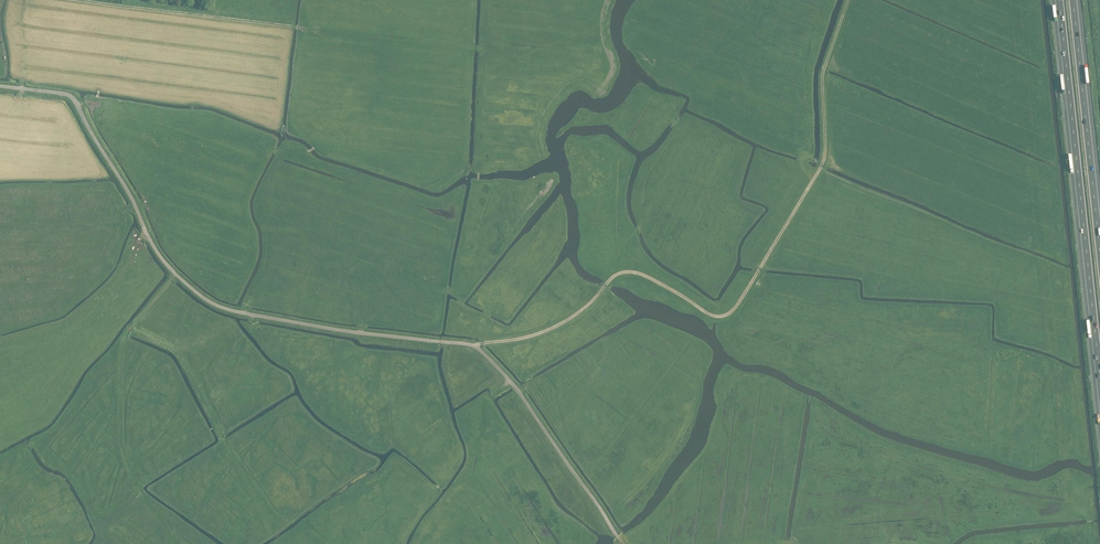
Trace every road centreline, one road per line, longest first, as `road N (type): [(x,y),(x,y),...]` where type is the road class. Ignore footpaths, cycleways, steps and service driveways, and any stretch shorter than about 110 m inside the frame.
road 1 (track): [(848,0),(823,73),(823,163),(729,312),(708,314),(639,273),(621,273),(547,330),(473,346)]
road 2 (residential): [(440,342),(206,301),(158,255),(76,101),(0,85)]
road 3 (track): [(478,172),(486,49),(80,0)]
road 4 (motorway): [(1058,0),(1099,394)]
road 5 (track): [(170,543),(126,467),(121,337),(175,274)]
road 6 (motorway): [(1099,233),(1075,0)]
road 7 (track): [(416,543),(473,459),(460,416),(510,381)]
road 8 (track): [(624,543),(519,392)]
road 9 (track): [(478,180),(458,305),(481,344)]

